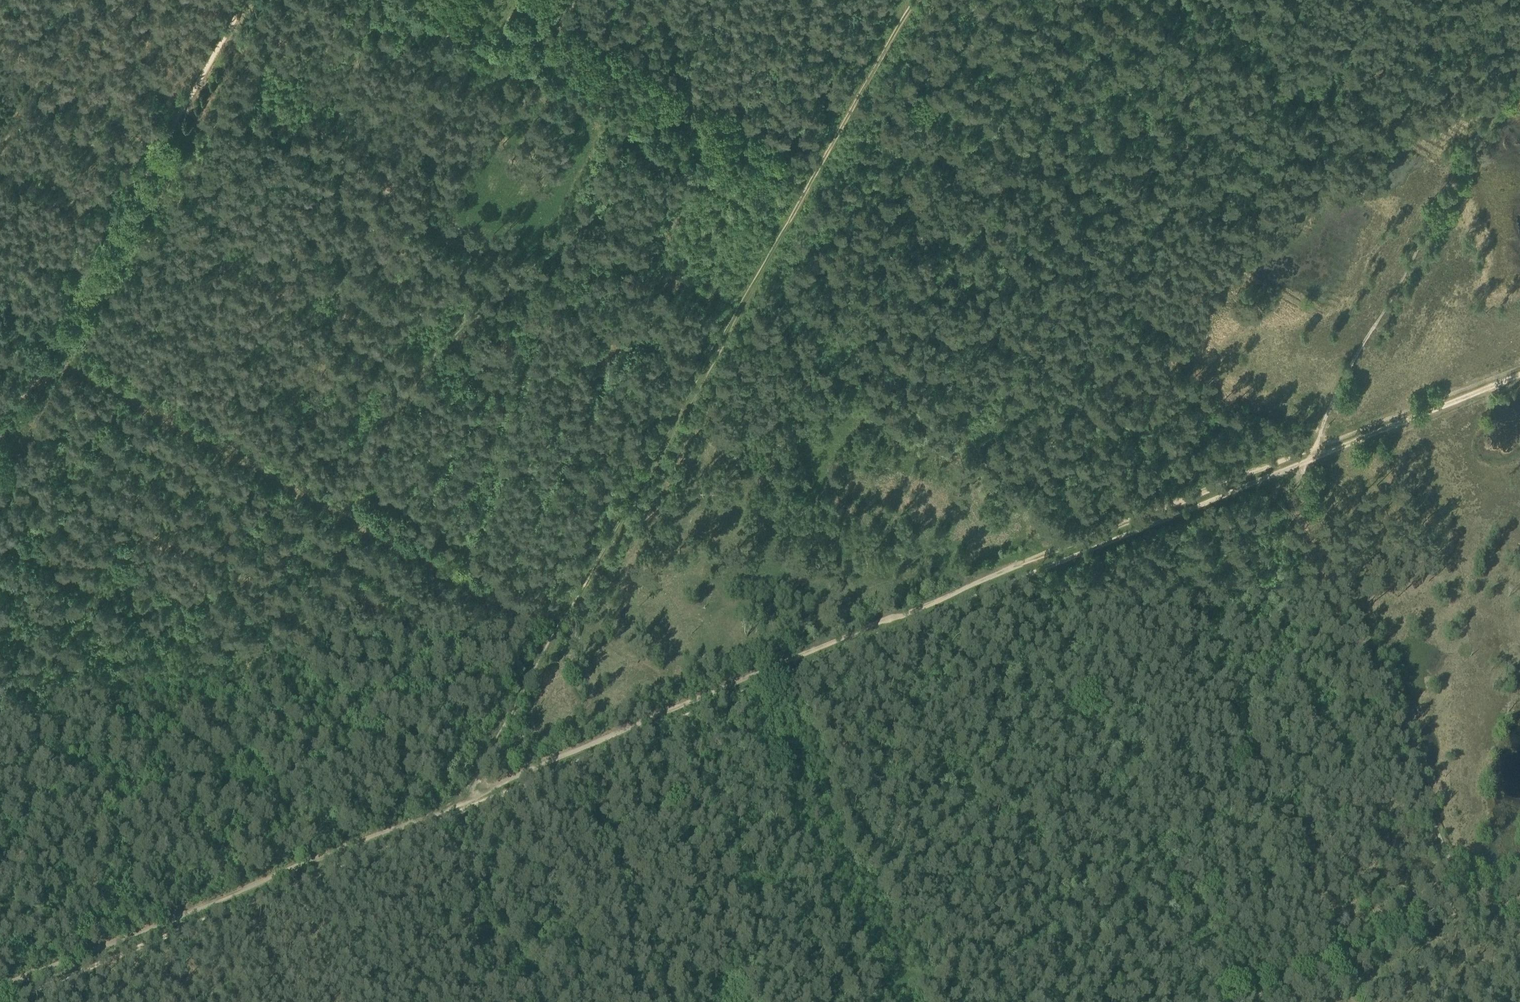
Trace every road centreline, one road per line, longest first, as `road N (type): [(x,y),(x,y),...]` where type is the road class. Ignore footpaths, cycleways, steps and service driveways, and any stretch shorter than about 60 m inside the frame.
road 1 (track): [(907,0),(462,799)]
road 2 (track): [(1290,464),(460,811)]
road 3 (track): [(553,630),(0,314)]
road 4 (track): [(241,0),(0,428)]
road 5 (track): [(460,811),(9,1001)]
road 6 (track): [(1290,464),(1470,906)]
road 7 (track): [(655,159),(421,370),(347,511)]
road 8 (track): [(384,0),(776,228)]
road 9 (track): [(1519,80),(1364,344),(1315,448),(1290,464)]
road 10 (track): [(0,745),(227,882),(244,903)]
road 11 (track): [(1239,1001),(1470,906)]
road 12 (track): [(1519,375),(1290,464)]
road 13 (track): [(160,148),(0,63)]
road 14 (track): [(524,281),(391,215)]

